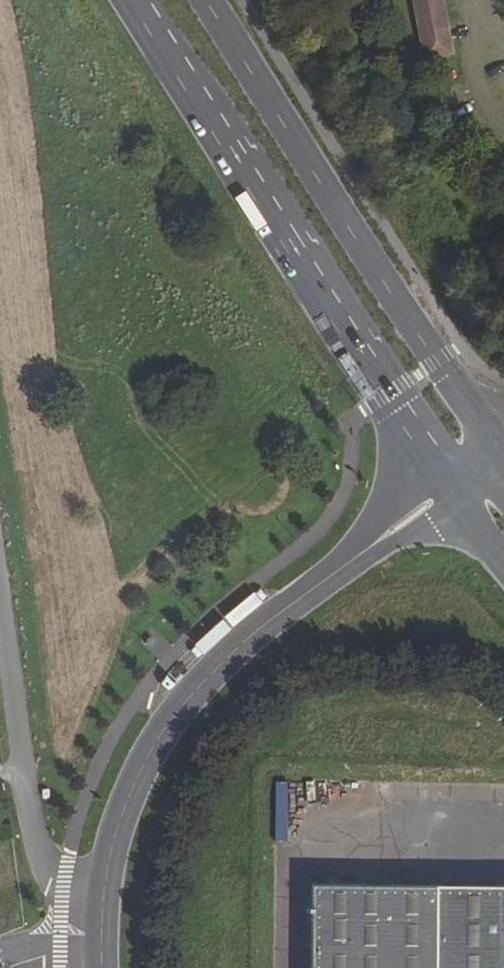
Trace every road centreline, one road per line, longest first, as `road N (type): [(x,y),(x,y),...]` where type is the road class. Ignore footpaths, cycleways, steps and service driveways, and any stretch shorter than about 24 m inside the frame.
road 1 (unclassified): [(102,967),(104,883),(117,829),(179,709),(262,626),(449,489)]
road 2 (primary): [(130,0),(449,489)]
road 3 (primary): [(502,451),(205,0)]

